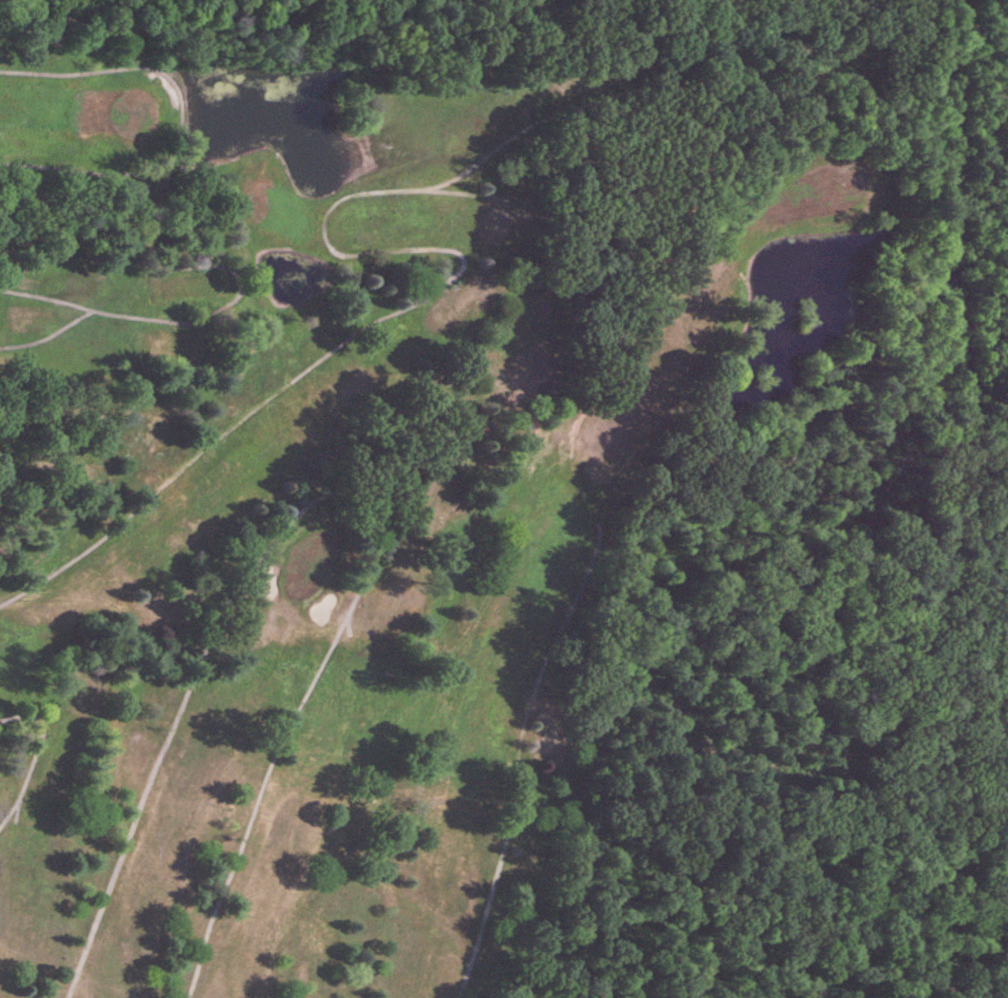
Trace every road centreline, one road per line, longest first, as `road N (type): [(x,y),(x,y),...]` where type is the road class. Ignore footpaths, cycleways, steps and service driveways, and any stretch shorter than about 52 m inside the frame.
road 1 (residential): [(897,0),(724,113),(689,120),(565,97),(537,111),(517,149)]

